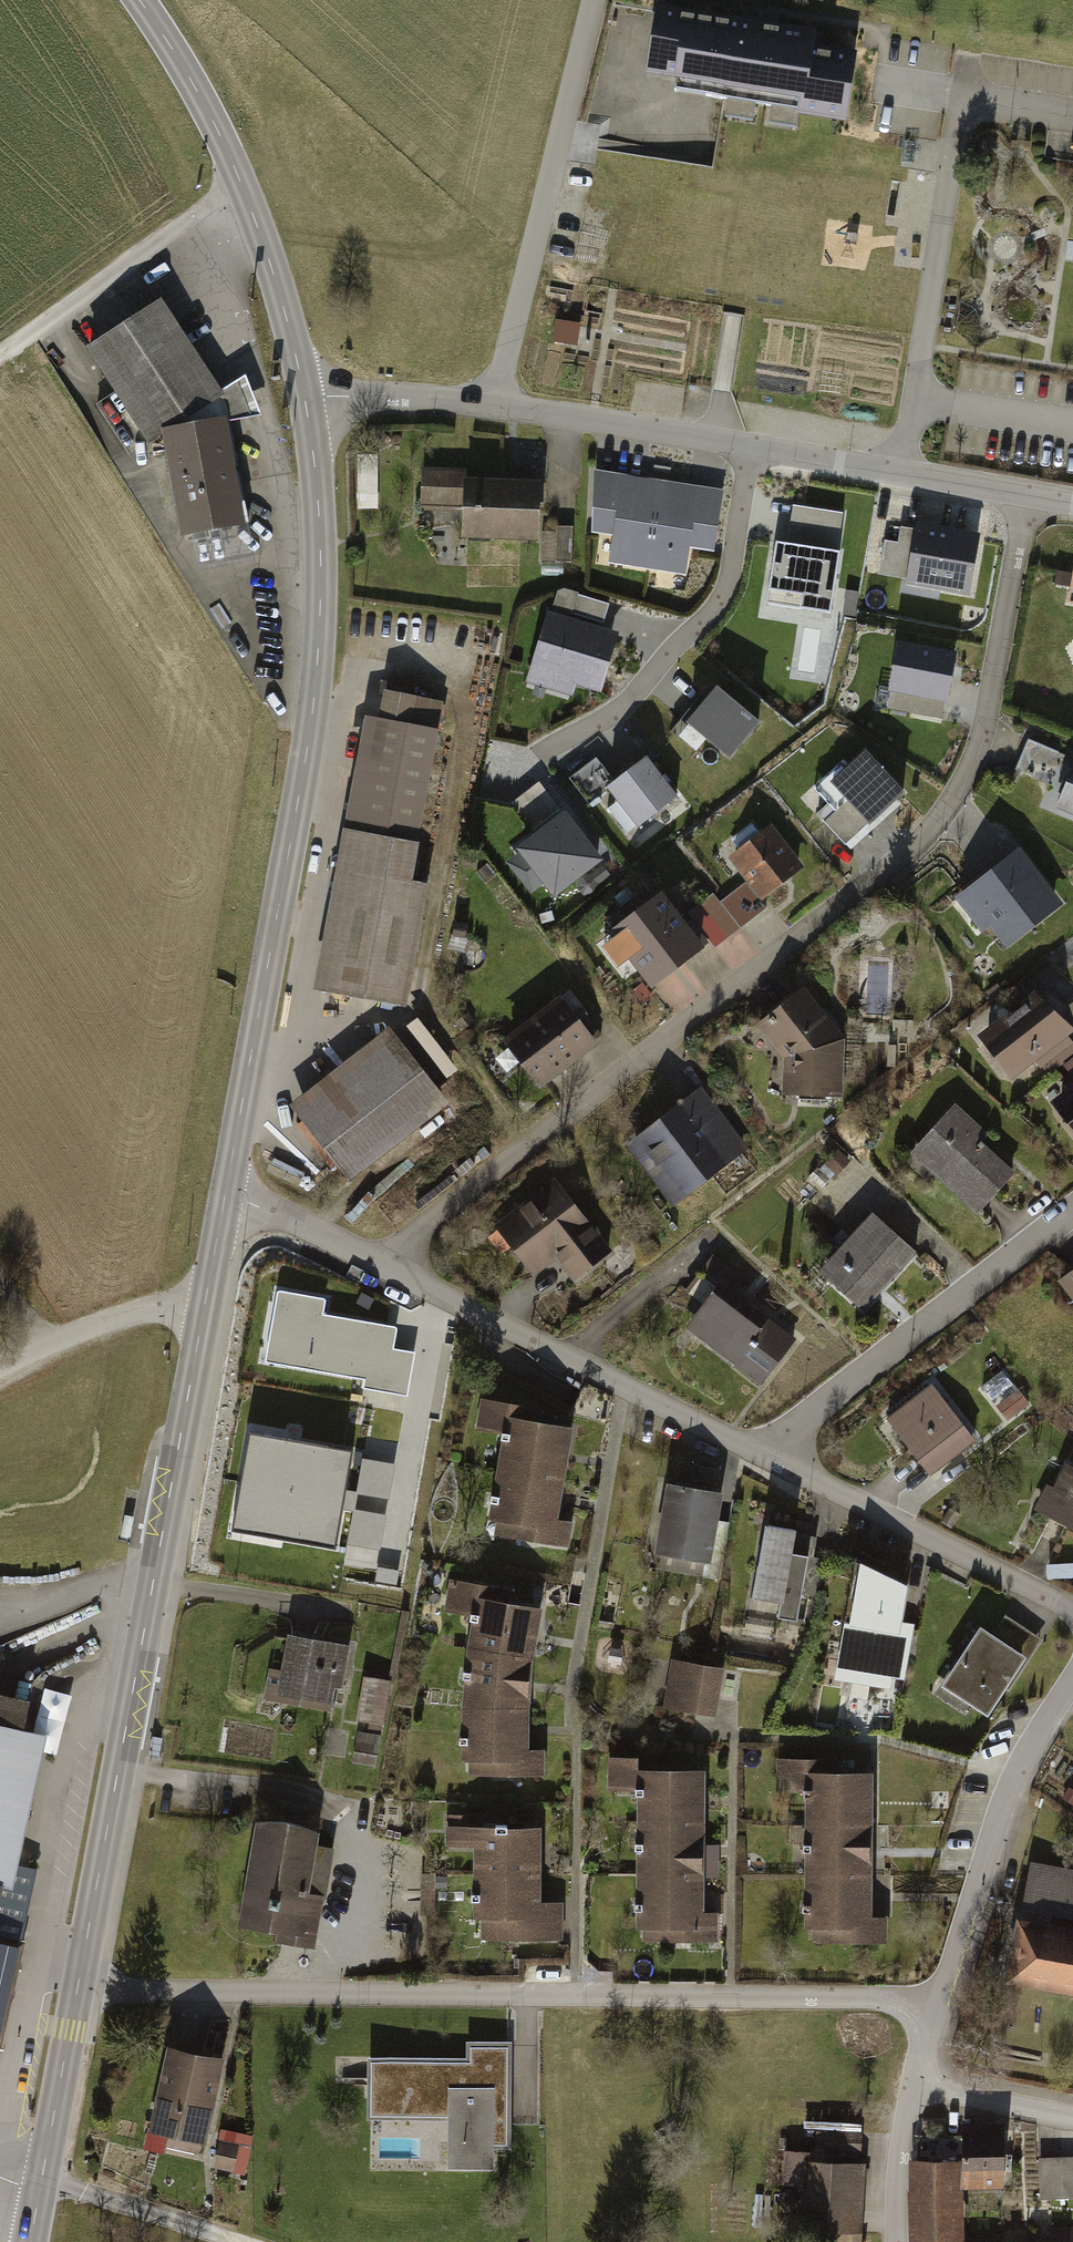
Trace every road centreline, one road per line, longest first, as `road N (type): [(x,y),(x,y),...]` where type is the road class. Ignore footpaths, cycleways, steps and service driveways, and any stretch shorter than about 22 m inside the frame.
road 1 (residential): [(373,1263),(930,828),(976,756),(987,719),(1028,496)]
road 2 (secondary): [(305,399),(319,516),(313,704),(226,1197)]
road 3 (residential): [(933,2014),(894,1999),(332,1994)]
road 4 (secondary): [(204,1308),(118,1772)]
road 5 (residential): [(373,1263),(759,1453)]
road 6 (residential): [(118,1772),(359,1810),(332,1994)]
road 7 (residential): [(592,0),(496,404)]
road 8 (residential): [(539,758),(618,712),(724,594),(751,448)]
road 9 (residential): [(759,1453),(1072,1209)]
road 10 (residential): [(1072,1674),(1010,1785),(933,2014)]
road 11 (residential): [(759,1453),(1072,1611)]
road 12 (unclassified): [(0,356),(240,179)]
road 13 (residential): [(1028,496),(751,448)]
road 14 (residential): [(751,448),(496,404)]
road 15 (residential): [(332,1994),(78,1990)]
road 16 (secondary): [(240,179),(305,399)]
road 17 (secondary): [(118,1772),(78,1990)]
road 18 (residential): [(0,1365),(121,1316),(166,1305),(204,1308)]
road 19 (secondary): [(139,0),(197,91),(240,179)]
road 20 (track): [(40,2187),(236,2241)]
road 21 (secondary): [(78,1990),(40,2187)]
road 22 (residential): [(496,404),(305,399)]
road 23 (residential): [(1072,2116),(912,2086)]
road 24 (residential): [(226,1197),(373,1263)]
road 25 (residential): [(912,2086),(895,2171),(899,2241)]

